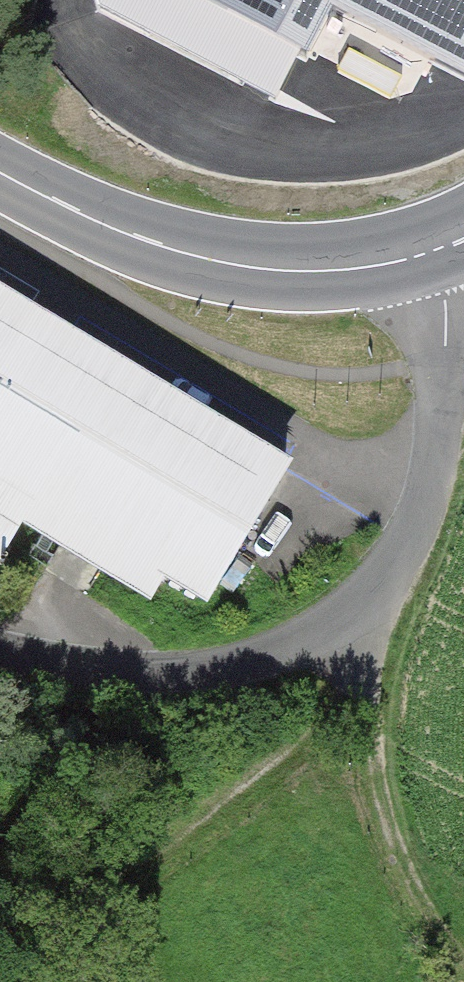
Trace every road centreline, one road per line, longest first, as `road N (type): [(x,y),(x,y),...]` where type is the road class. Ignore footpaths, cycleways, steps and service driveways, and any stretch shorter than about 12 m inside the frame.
road 1 (unclassified): [(433,251),(446,324),(430,507),(408,568),(362,628),(195,690),(89,688),(0,669)]
road 2 (secondary): [(433,251),(342,269),(230,262),(150,240),(0,171)]
road 3 (track): [(362,628),(463,927)]

